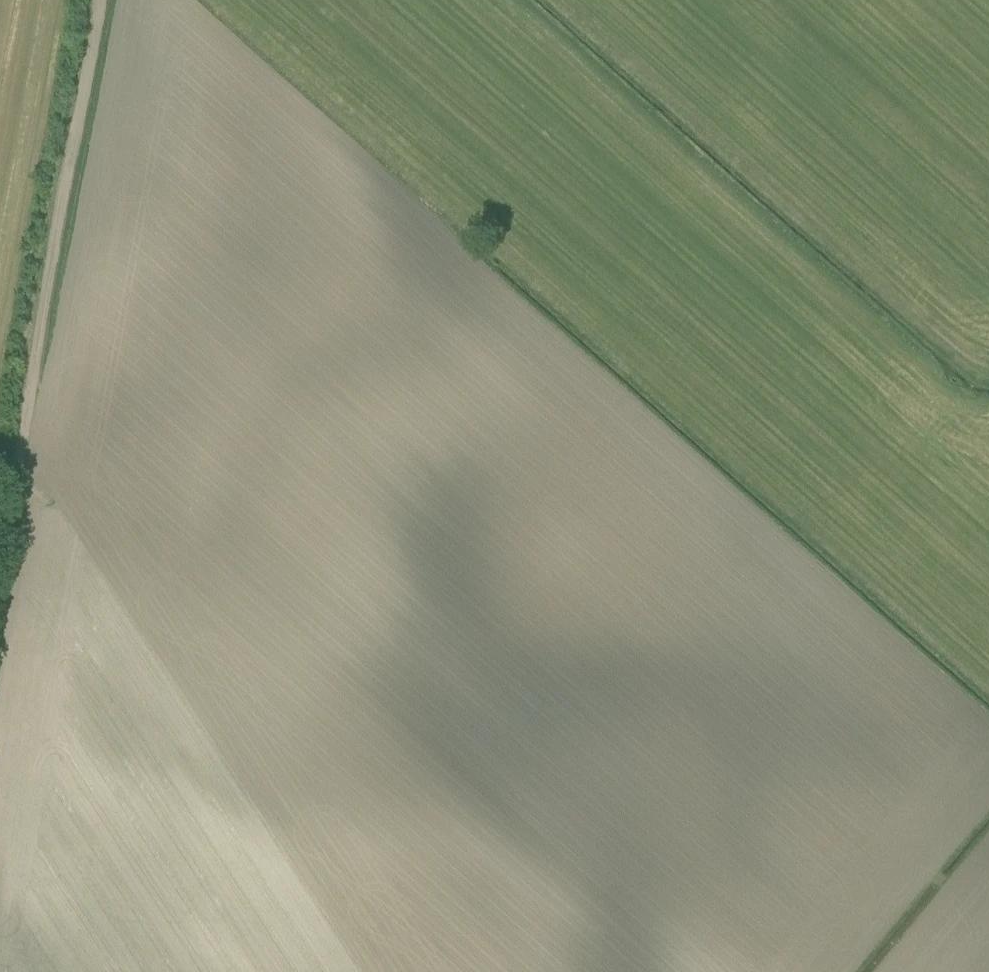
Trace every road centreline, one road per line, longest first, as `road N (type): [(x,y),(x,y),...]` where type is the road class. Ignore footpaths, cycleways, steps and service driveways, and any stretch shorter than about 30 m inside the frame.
road 1 (track): [(97,0),(0,570)]

